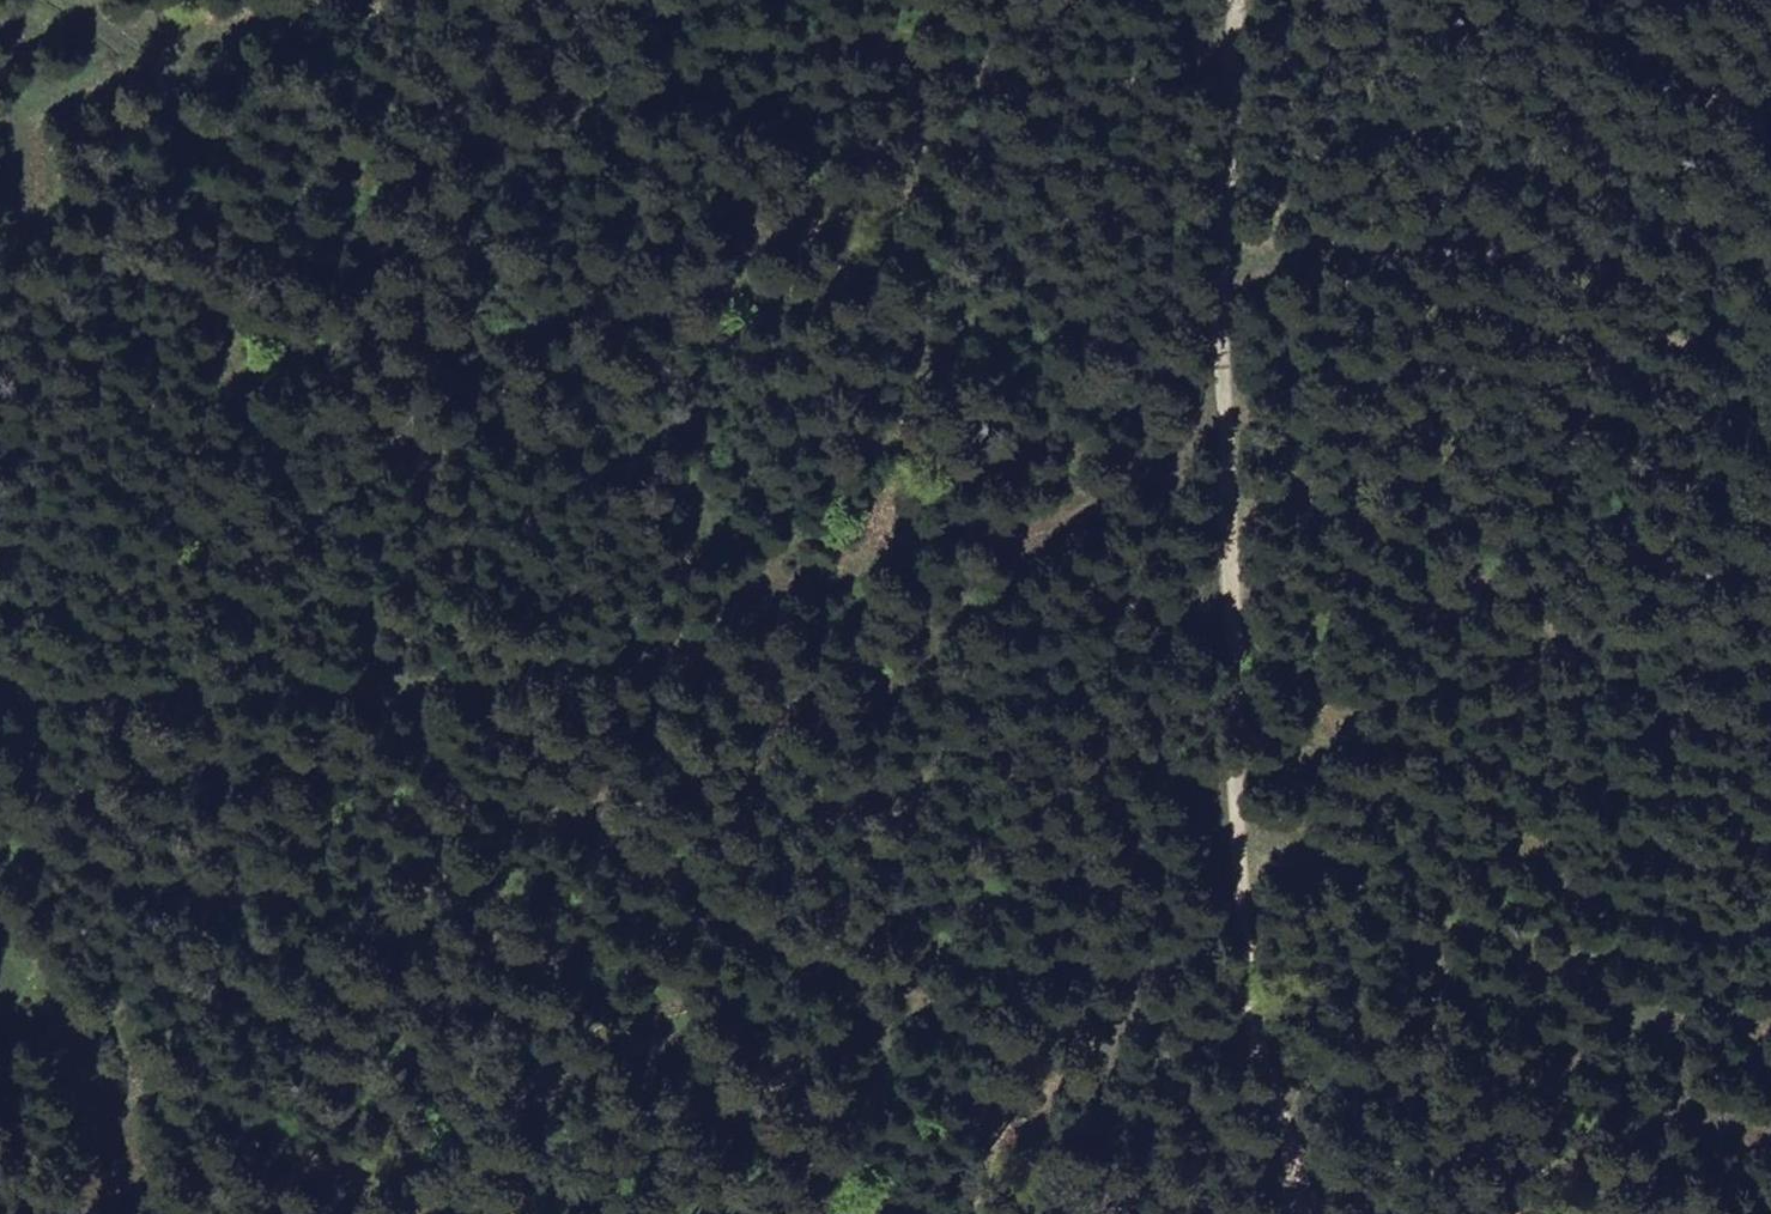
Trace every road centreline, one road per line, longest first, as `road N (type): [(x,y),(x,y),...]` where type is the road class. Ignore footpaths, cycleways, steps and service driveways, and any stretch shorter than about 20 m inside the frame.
road 1 (track): [(1290,1213),(1255,1031),(1237,774),(1241,0)]

